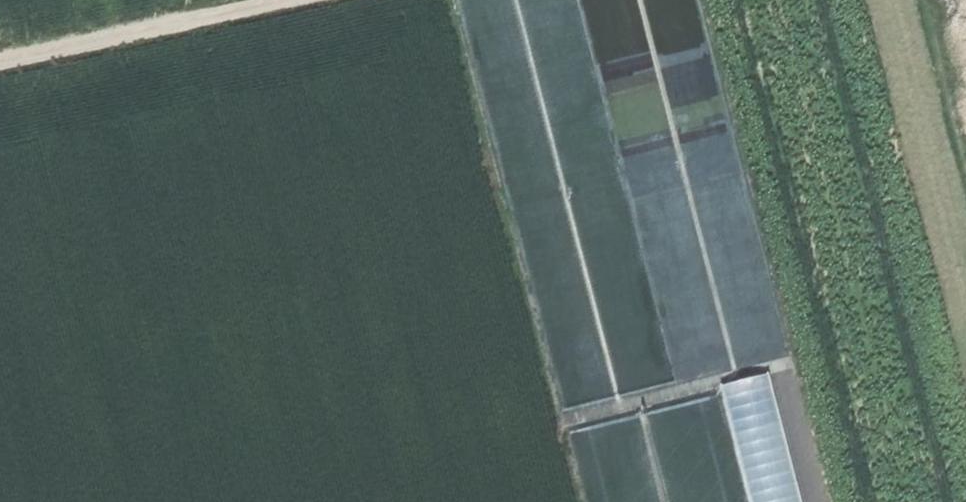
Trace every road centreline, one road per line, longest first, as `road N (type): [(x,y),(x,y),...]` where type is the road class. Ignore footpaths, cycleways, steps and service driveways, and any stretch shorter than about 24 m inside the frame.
road 1 (track): [(0,58),(275,0)]

